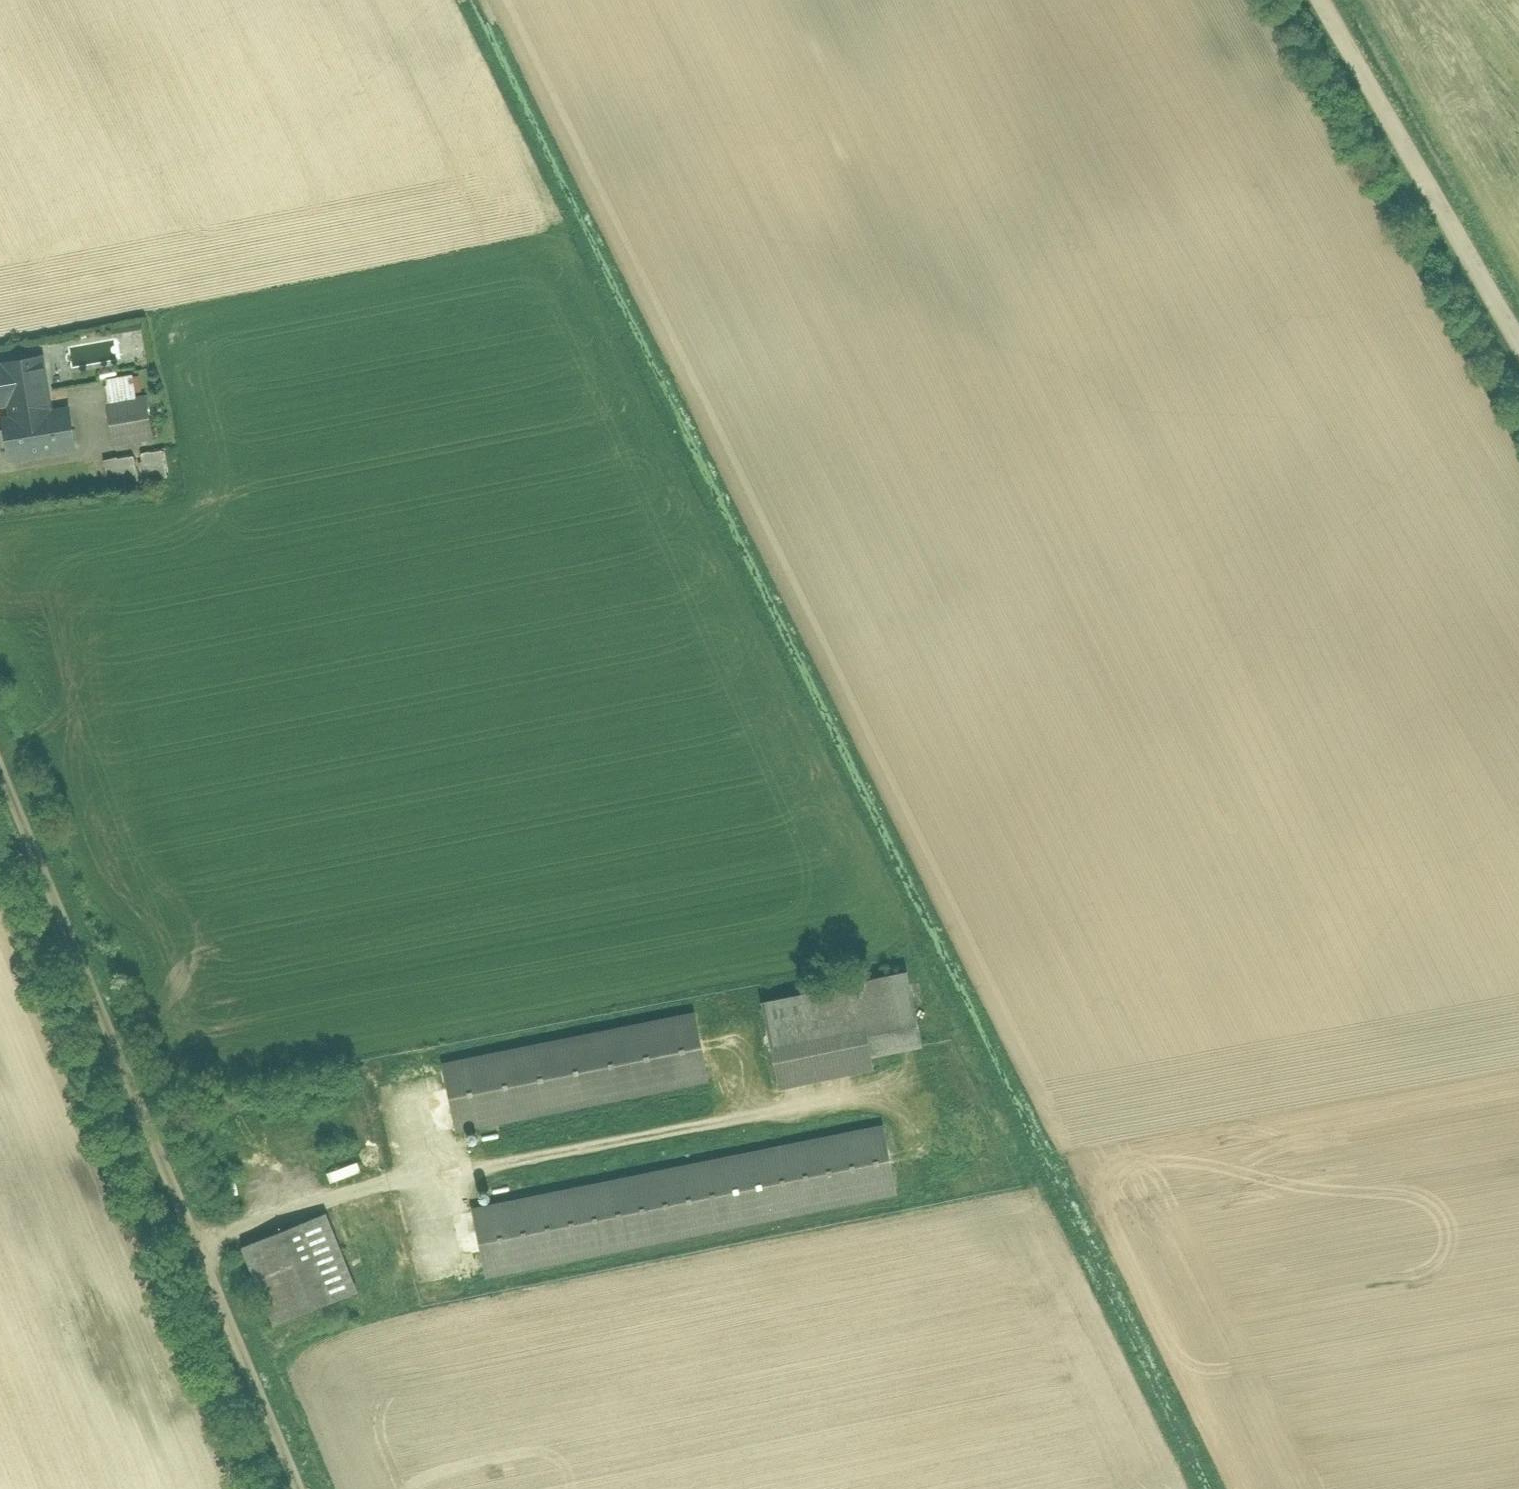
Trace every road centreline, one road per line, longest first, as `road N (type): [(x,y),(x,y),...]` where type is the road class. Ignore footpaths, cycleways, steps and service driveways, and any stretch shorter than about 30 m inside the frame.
road 1 (unclassified): [(313,1488),(0,735)]

